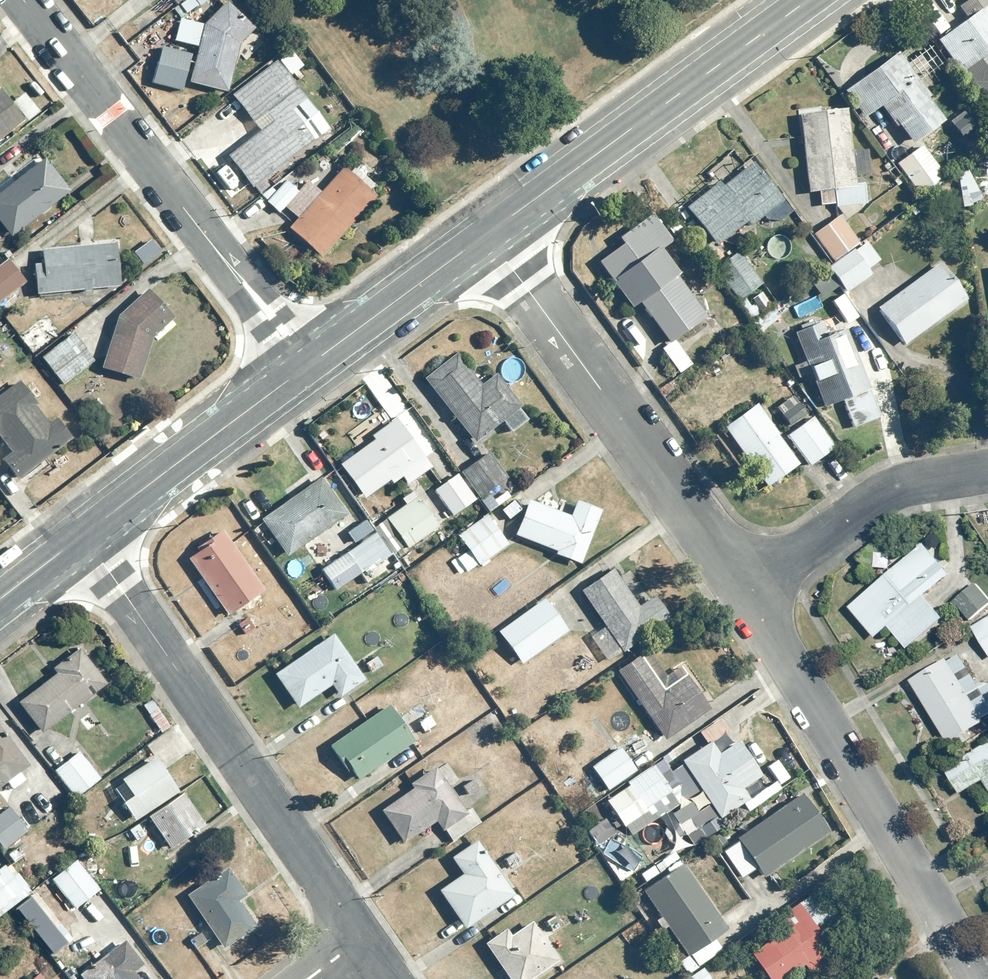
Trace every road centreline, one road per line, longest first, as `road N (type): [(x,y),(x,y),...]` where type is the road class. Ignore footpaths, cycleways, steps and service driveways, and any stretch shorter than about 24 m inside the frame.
road 1 (residential): [(82,535),(359,938)]
road 2 (residential): [(22,0),(306,366)]
road 3 (residential): [(745,591),(980,978)]
road 4 (residential): [(488,233),(745,591)]
road 5 (tertiary): [(488,233),(807,0)]
road 6 (tertiary): [(82,535),(306,366)]
road 7 (residential): [(745,591),(881,495),(987,472)]
road 8 (tertiary): [(306,366),(488,233)]

